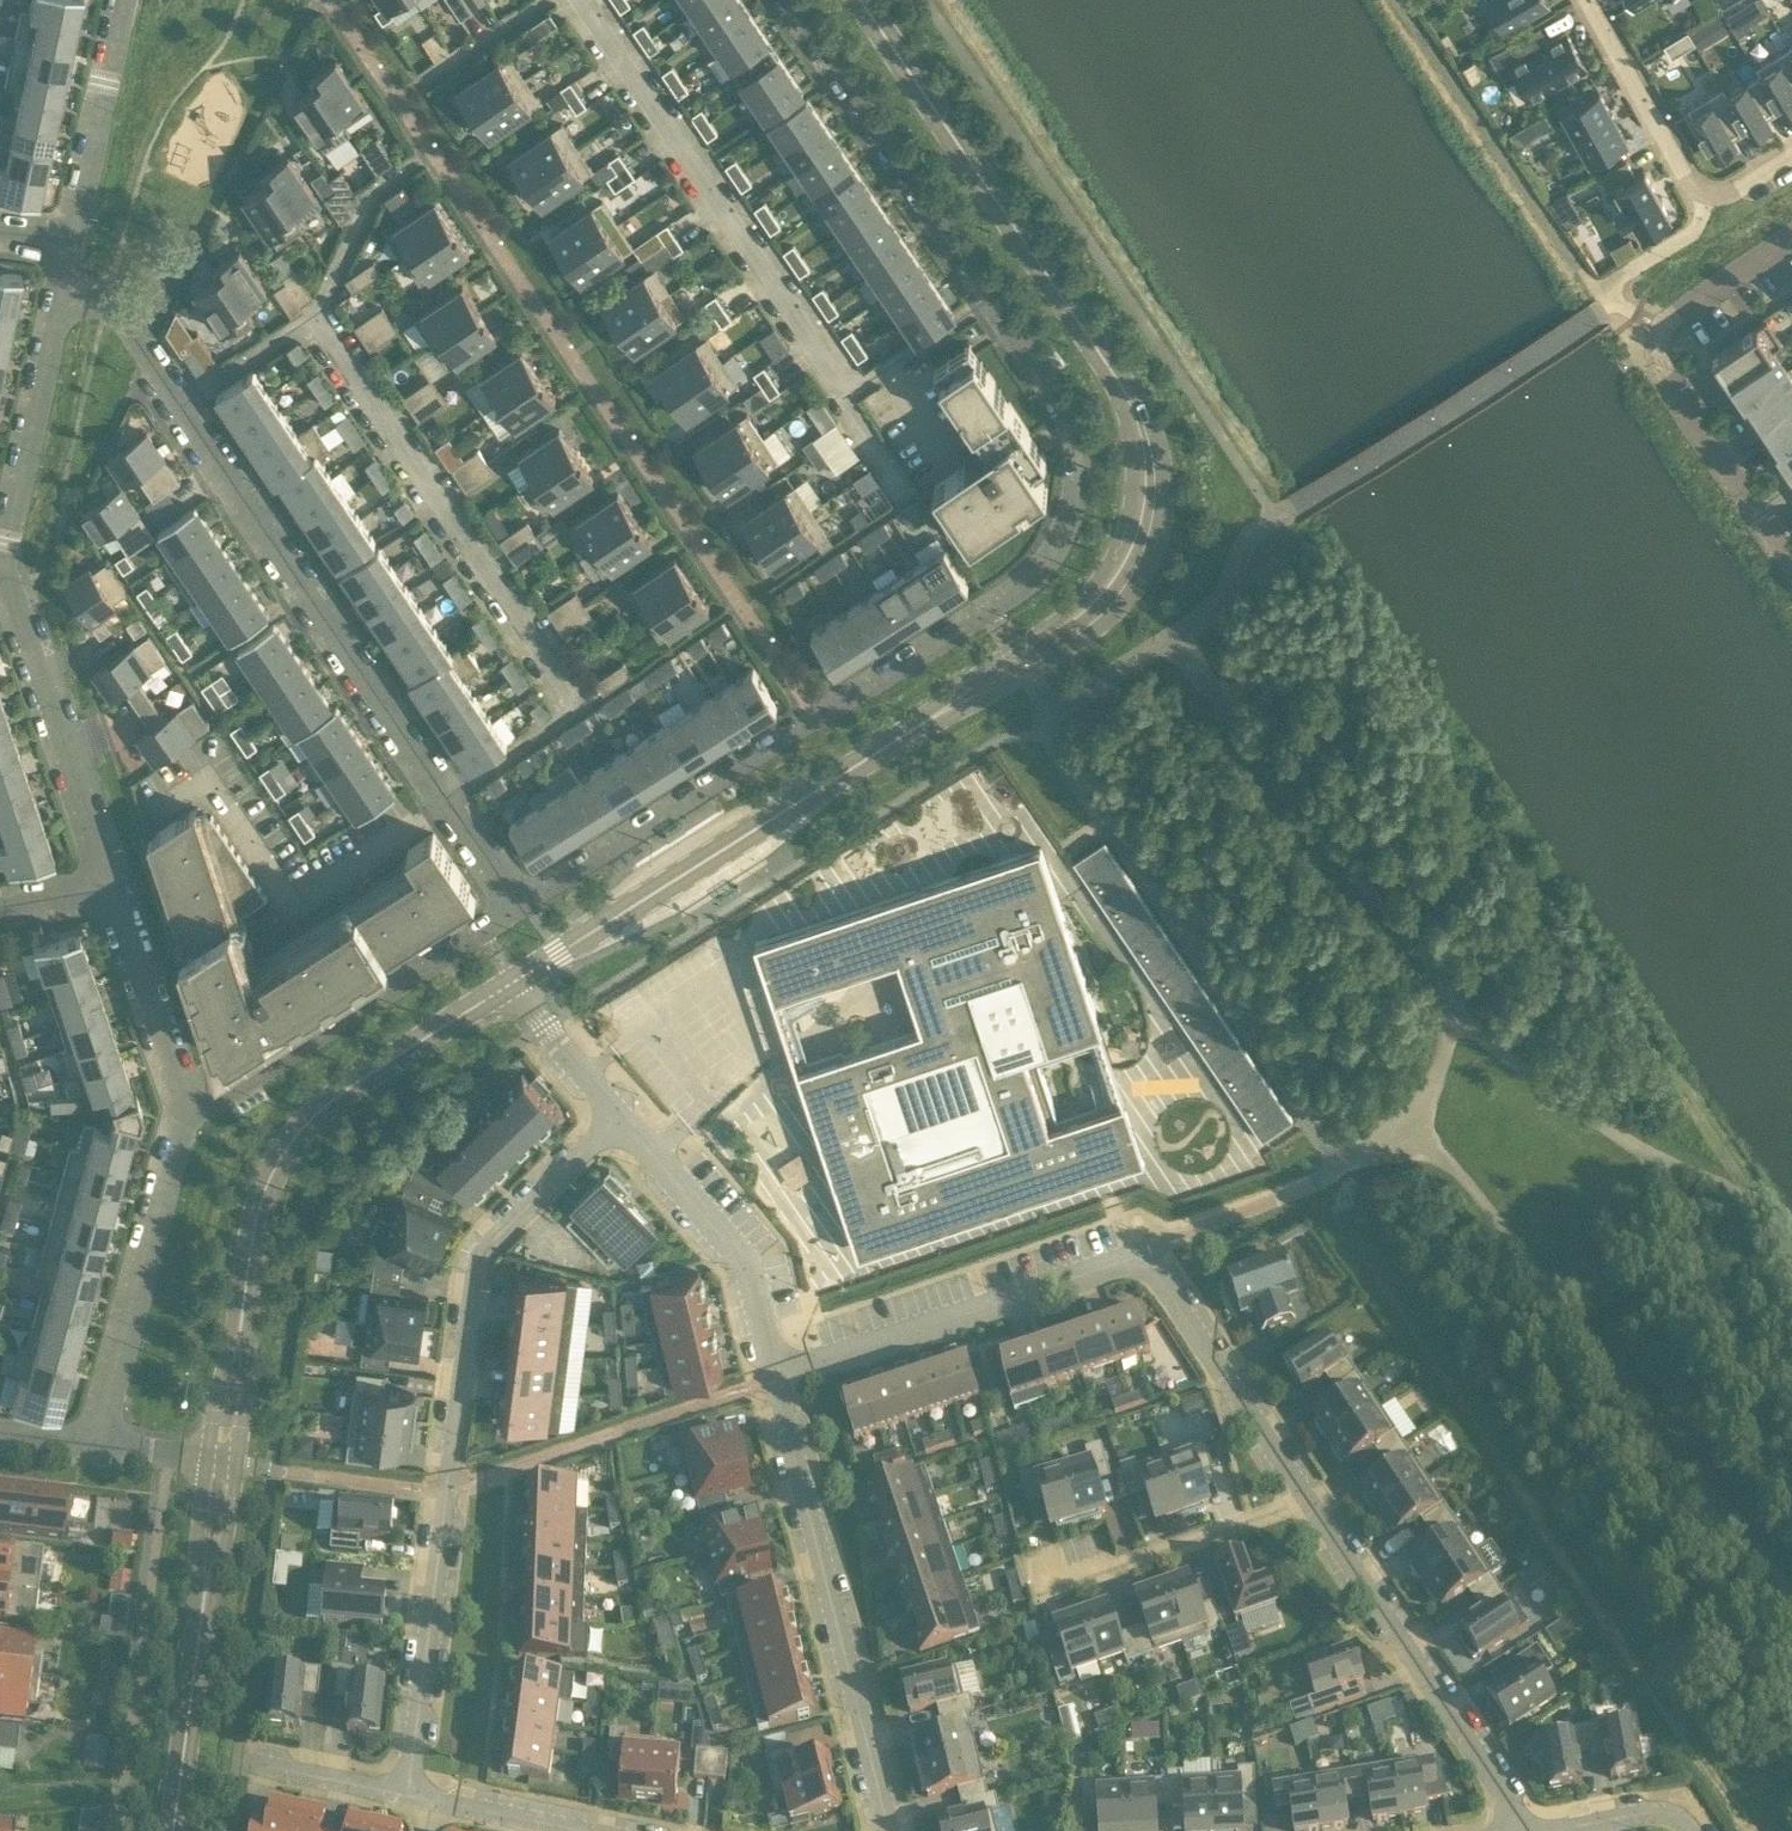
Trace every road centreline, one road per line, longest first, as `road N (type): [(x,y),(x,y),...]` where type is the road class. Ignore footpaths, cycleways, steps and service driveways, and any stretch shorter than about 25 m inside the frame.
road 1 (tertiary): [(861,0),(1115,373),(1142,432),(1150,482),(1143,533),(1126,579),(1087,618),(512,982)]
road 2 (residential): [(782,0),(1051,394),(1072,443),(1077,491),(1045,569),(993,614),(522,904)]
road 3 (residential): [(62,291),(106,302),(149,356),(522,904)]
road 4 (residential): [(616,1115),(483,1251),(475,1272),(409,1797)]
road 5 (residential): [(1306,1506),(1147,1255),(776,1380)]
road 6 (residential): [(62,291),(2,564),(110,885)]
road 7 (residential): [(776,1380),(890,1830)]
road 8 (tertiary): [(512,982),(334,1097),(293,1136),(257,1213),(244,1305)]
road 9 (residential): [(1791,234),(1690,302),(1665,329),(1660,369),(1791,566)]
road 10 (residential): [(522,904),(226,1093),(187,1108)]
road 11 (residential): [(1525,1830),(1306,1506)]
road 12 (residential): [(187,1108),(98,1448)]
road 13 (residential): [(1791,151),(1724,190),(1703,188),(1689,177),(1589,0)]
road 14 (residential): [(616,1115),(745,1266),(776,1380)]
road 15 (residential): [(1306,1506),(1030,1596)]
road 16 (residential): [(126,0),(74,242)]
road 17 (residential): [(110,885),(187,1108)]
road 18 (tertiary): [(202,1615),(174,1830)]
road 19 (residential): [(409,1797),(577,1830)]
road 20 (tertiary): [(244,1305),(222,1368),(207,1463)]
road 21 (tertiary): [(237,1467),(244,1305)]
road 22 (residential): [(251,1765),(409,1797)]
road 23 (tertiary): [(207,1463),(196,1562),(202,1615)]
road 24 (tertiary): [(202,1615),(237,1467)]
road 25 (residential): [(1543,1830),(1650,1816),(1683,1830)]

